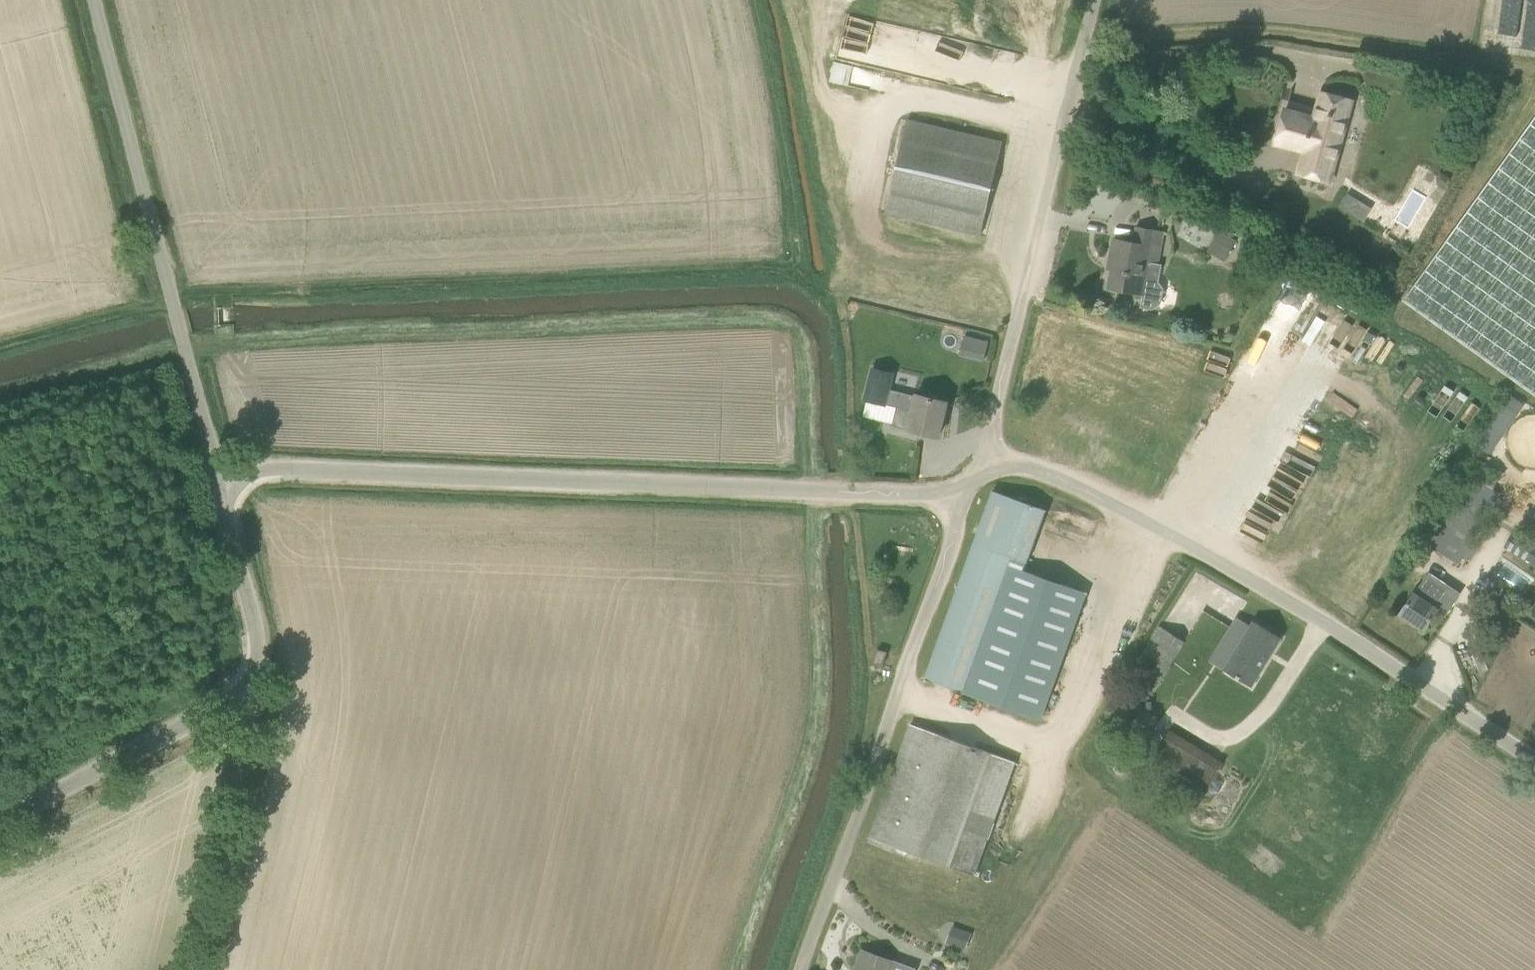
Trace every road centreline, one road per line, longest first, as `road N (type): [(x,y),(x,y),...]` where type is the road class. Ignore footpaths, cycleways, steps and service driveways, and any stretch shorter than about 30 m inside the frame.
road 1 (unclassified): [(977,478),(937,498),(275,468),(221,484)]
road 2 (unclassified): [(1534,760),(1276,587),(1059,476),(1021,467),(977,478)]
road 3 (unclassified): [(805,969),(977,478)]
road 4 (unclassified): [(221,484),(94,0)]
road 5 (unclassified): [(0,821),(232,698),(263,667),(221,484)]
road 6 (unclassified): [(977,478),(1097,0)]
road 7 (track): [(209,969),(264,711),(263,667)]

